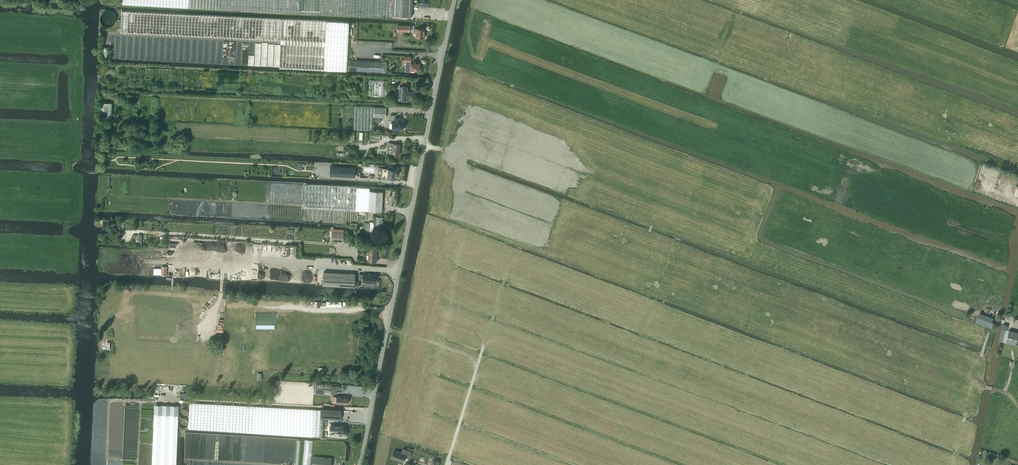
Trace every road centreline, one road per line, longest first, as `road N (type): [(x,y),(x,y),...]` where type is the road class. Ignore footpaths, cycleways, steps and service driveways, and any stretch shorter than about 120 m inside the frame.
road 1 (unclassified): [(360,464),(454,0)]
road 2 (track): [(425,139),(370,146),(111,136),(109,124),(125,124)]
road 3 (track): [(320,171),(103,159)]
road 4 (track): [(317,265),(170,255)]
road 5 (track): [(159,399),(109,401),(107,459),(137,464)]

